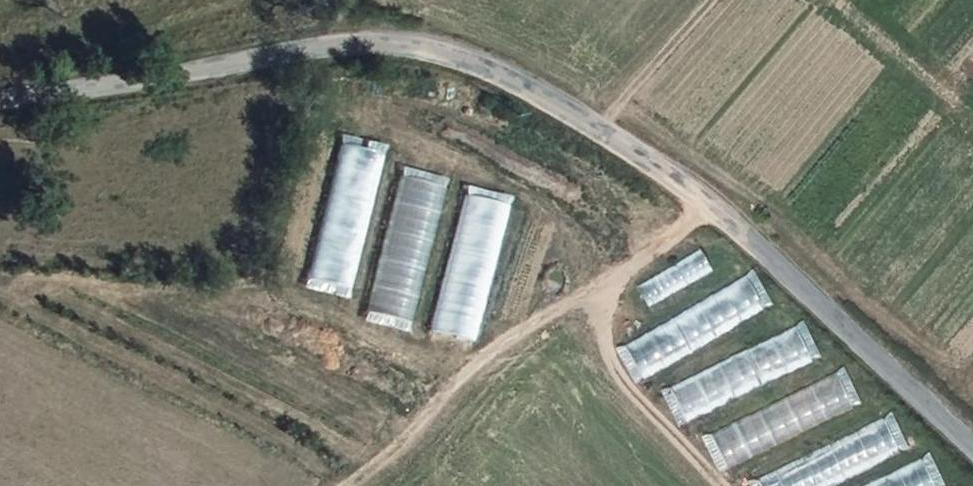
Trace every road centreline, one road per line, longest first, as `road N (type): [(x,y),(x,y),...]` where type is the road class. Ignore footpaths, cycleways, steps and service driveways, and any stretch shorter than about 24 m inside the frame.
road 1 (unclassified): [(0,105),(323,54),(424,54),(472,69),(584,127),(696,204),(972,454)]
road 2 (track): [(706,213),(514,326),(330,485)]

